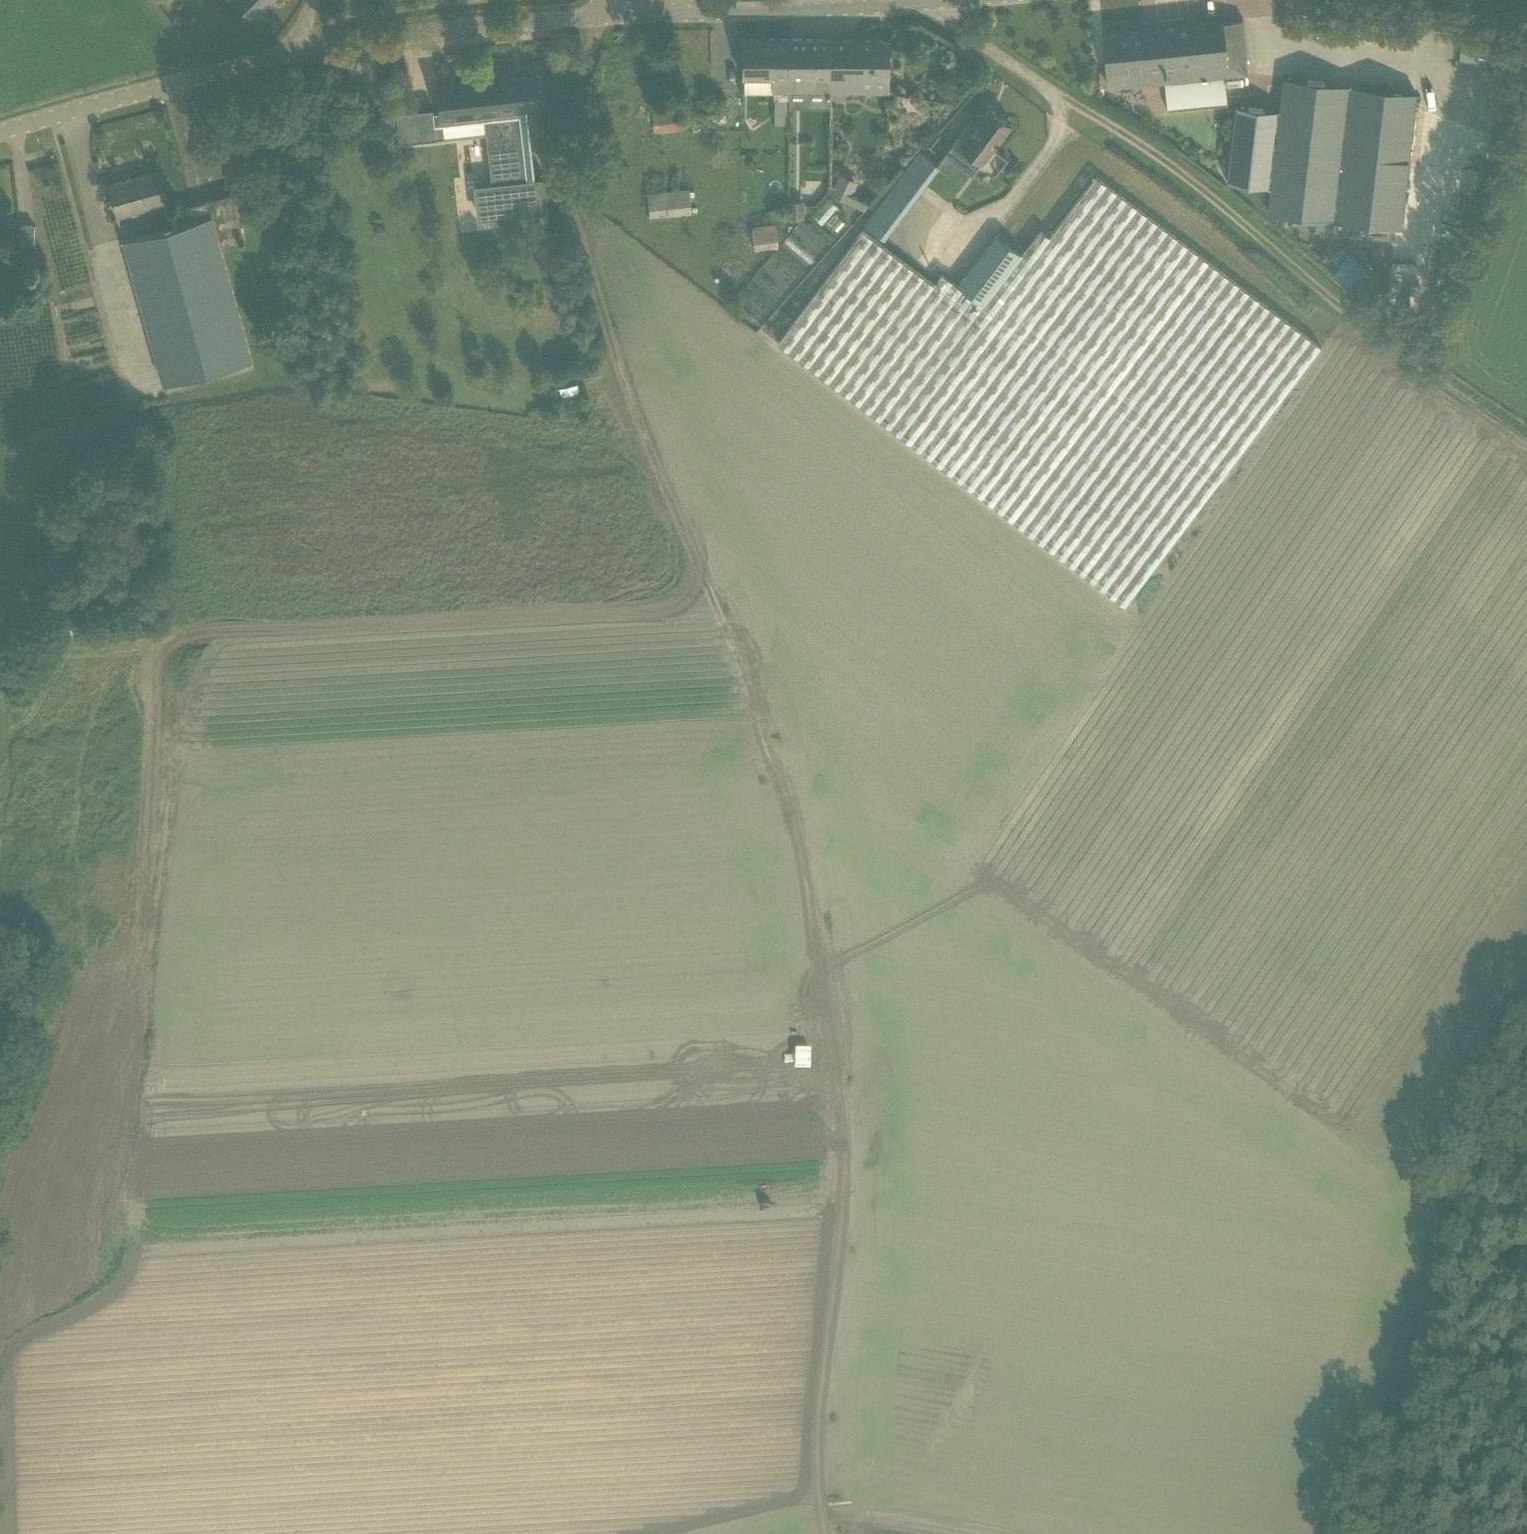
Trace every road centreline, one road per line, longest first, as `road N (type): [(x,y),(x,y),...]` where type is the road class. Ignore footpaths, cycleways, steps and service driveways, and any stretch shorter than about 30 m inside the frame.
road 1 (track): [(832,1533),(846,1244),(846,1015),(808,839),(629,389),(572,211),(574,101),(597,18)]
road 2 (track): [(1526,446),(938,6)]
road 3 (unclassified): [(999,0),(635,16)]
road 4 (unclassified): [(300,52),(635,16)]
road 5 (unclassified): [(0,133),(300,52)]

